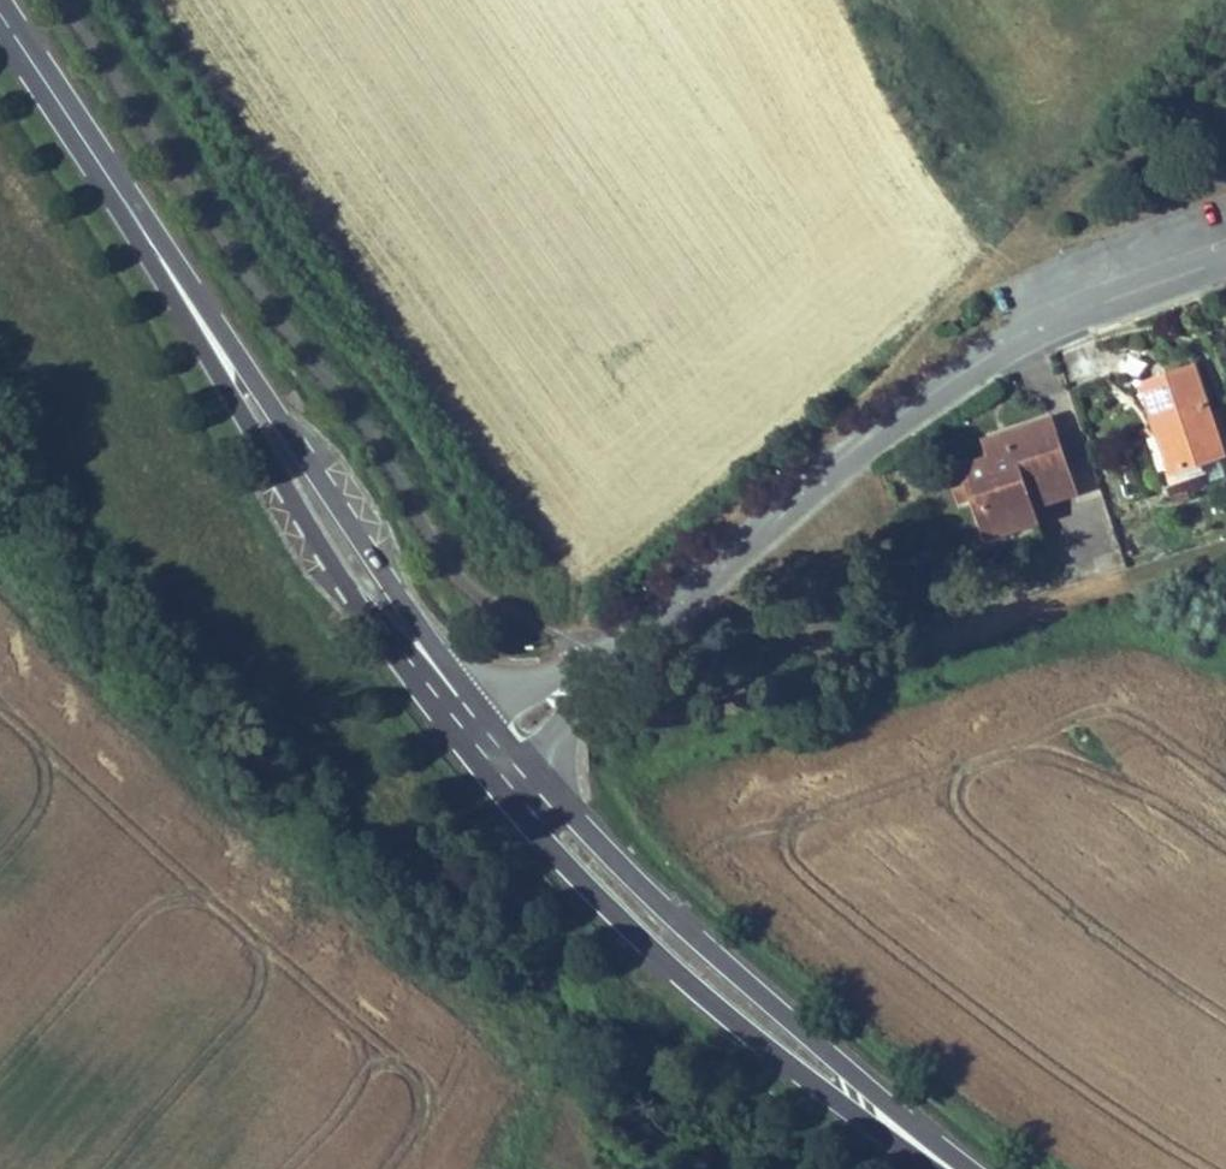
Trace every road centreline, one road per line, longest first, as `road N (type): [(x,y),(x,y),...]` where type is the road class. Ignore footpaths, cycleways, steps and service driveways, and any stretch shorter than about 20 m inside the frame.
road 1 (residential): [(1225,252),(1027,320),(890,411),(784,509),(596,661)]
road 2 (tertiary): [(470,757),(620,922),(695,990),(941,1168)]
road 3 (tertiary): [(144,230),(212,370),(368,620),(470,757)]
road 4 (tertiary): [(962,1168),(656,899),(533,769)]
road 5 (tertiary): [(476,705),(144,230)]
road 6 (tertiary): [(144,230),(0,14)]
road 7 (residential): [(596,661),(476,705)]
road 8 (residential): [(533,769),(560,740),(596,661)]

